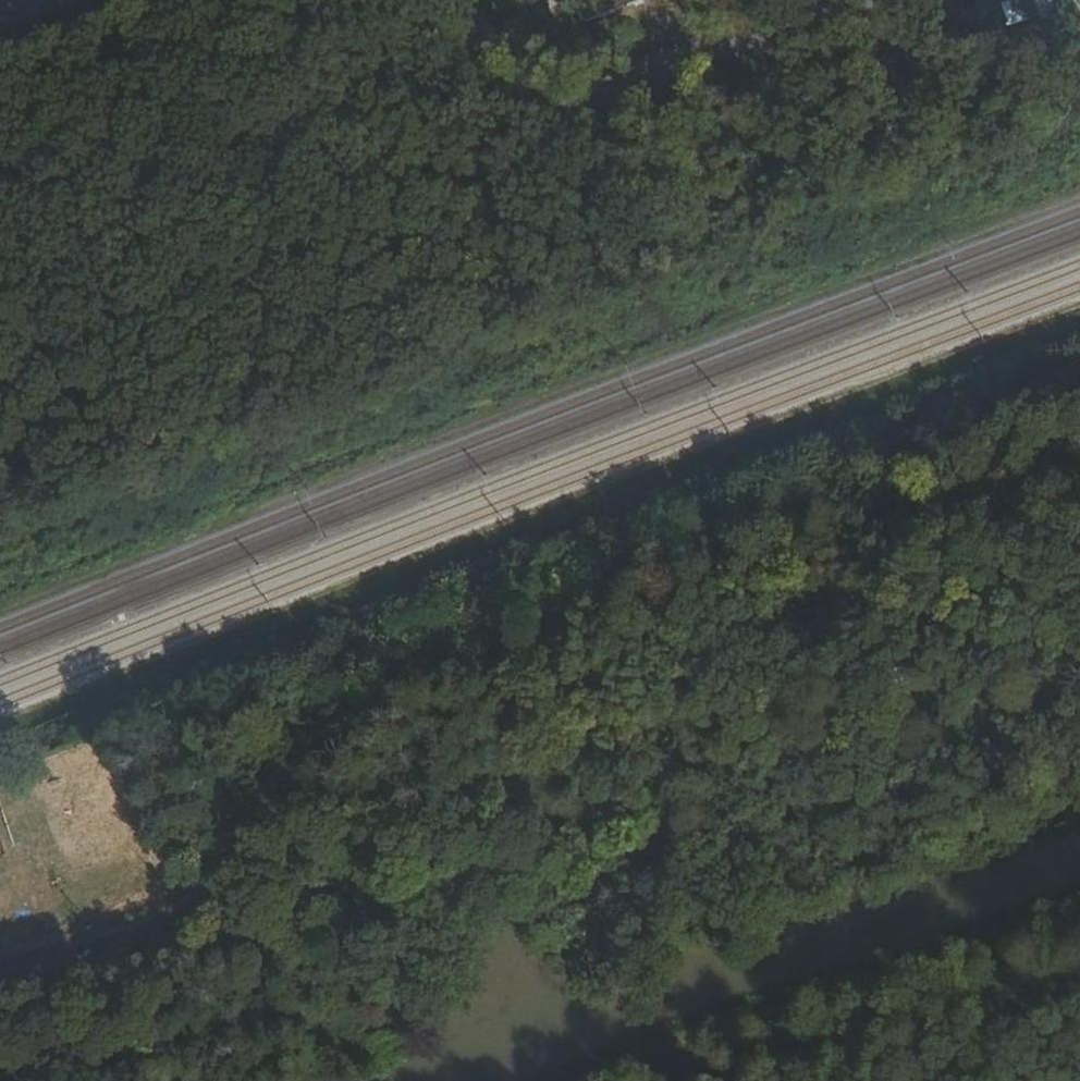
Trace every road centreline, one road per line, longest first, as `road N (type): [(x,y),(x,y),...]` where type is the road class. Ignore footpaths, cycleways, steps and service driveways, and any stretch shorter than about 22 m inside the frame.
road 1 (unclassified): [(464,0),(503,83),(553,106),(855,0)]

